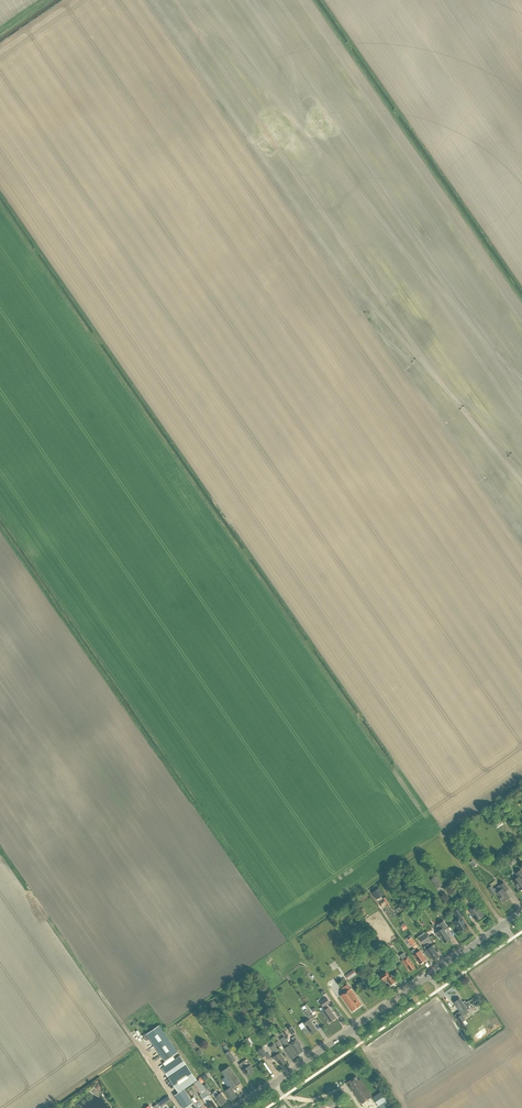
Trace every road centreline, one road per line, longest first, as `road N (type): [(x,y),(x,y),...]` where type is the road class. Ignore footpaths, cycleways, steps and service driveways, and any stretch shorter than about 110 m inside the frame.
road 1 (tertiary): [(238,1107),(521,911)]

